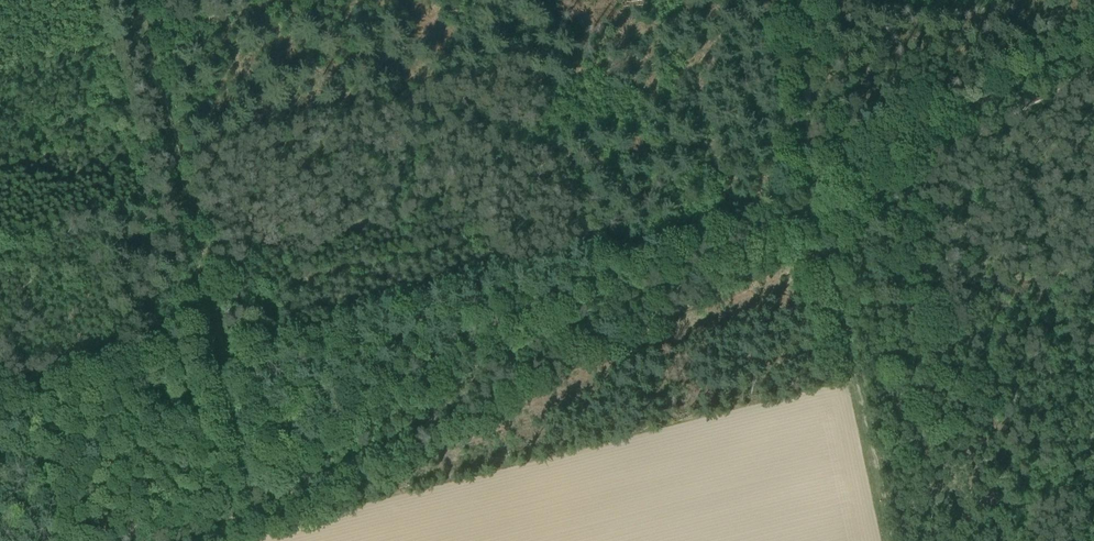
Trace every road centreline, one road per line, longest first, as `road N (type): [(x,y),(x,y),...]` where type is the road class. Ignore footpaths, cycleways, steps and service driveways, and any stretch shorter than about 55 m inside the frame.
road 1 (track): [(256,512),(698,278),(886,157),(1093,45)]
road 2 (track): [(802,0),(815,204),(890,540)]
road 3 (track): [(133,0),(256,512)]

